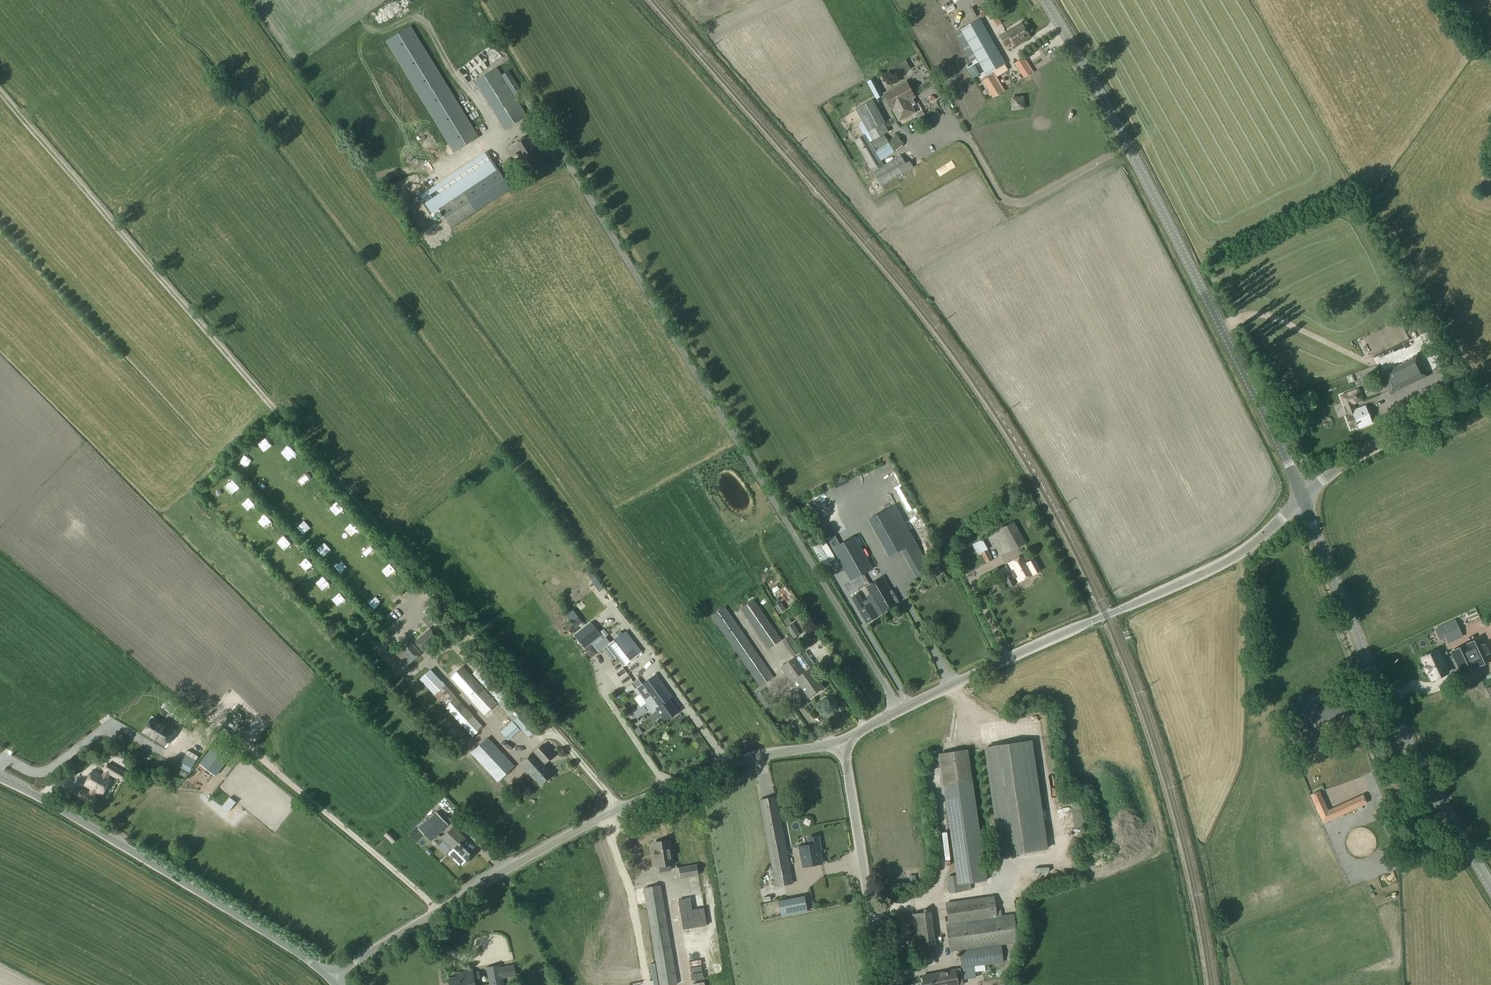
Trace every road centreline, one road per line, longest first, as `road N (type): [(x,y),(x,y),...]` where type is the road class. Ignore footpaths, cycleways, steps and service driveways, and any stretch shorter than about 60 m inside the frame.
road 1 (track): [(0,93),(621,808)]
road 2 (unclassified): [(329,978),(621,808),(737,762),(847,740)]
road 3 (unclassified): [(1302,500),(1104,98),(1045,0)]
road 4 (unclassified): [(847,740),(1245,552),(1302,500)]
road 5 (unclassified): [(1490,887),(1406,741),(1302,500)]
road 6 (unclassified): [(329,978),(119,843),(0,778)]
road 7 (track): [(245,743),(439,910)]
road 8 (unclassified): [(884,984),(847,740)]
road 9 (unclassified): [(1302,500),(1350,460),(1490,390)]

